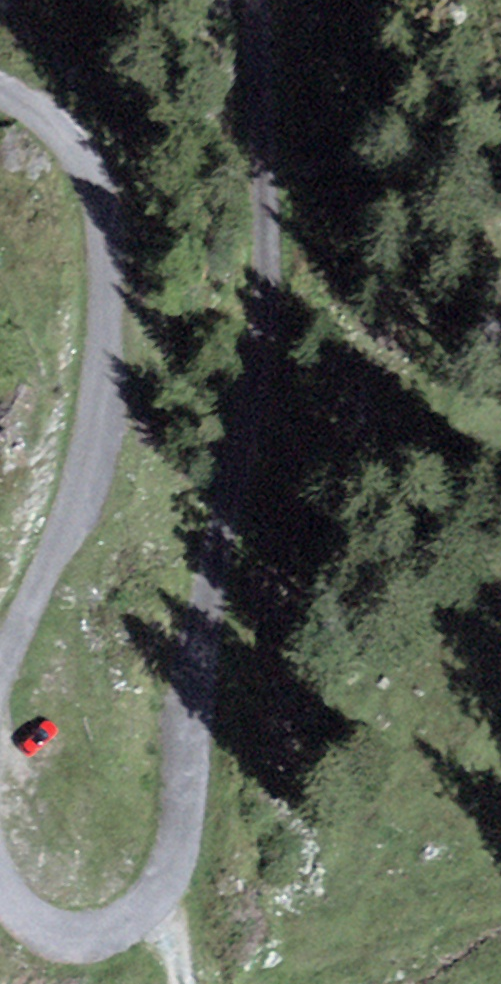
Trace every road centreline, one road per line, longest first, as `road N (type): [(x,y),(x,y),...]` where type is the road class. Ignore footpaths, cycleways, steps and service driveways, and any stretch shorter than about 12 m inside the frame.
road 1 (track): [(278,0),(276,205),(242,472),(188,735),(176,866),(146,912),(89,939),(28,922),(0,885)]
road 2 (track): [(0,646),(77,514),(108,361),(107,209),(46,110),(0,89)]

